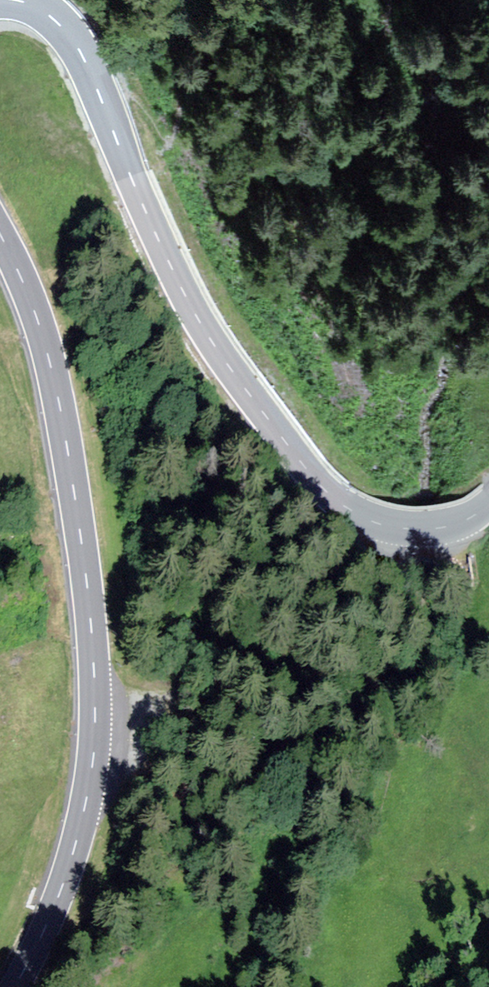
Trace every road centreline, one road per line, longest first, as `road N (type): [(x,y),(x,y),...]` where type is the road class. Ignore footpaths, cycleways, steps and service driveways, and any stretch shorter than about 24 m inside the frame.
road 1 (primary): [(488,500),(453,526),(397,534),(350,513),(317,480),(219,357),(184,297),(68,31),(35,6),(3,0)]
road 2 (primary): [(0,234),(34,309),(59,401),(94,670),(83,819),(59,897),(16,986)]

